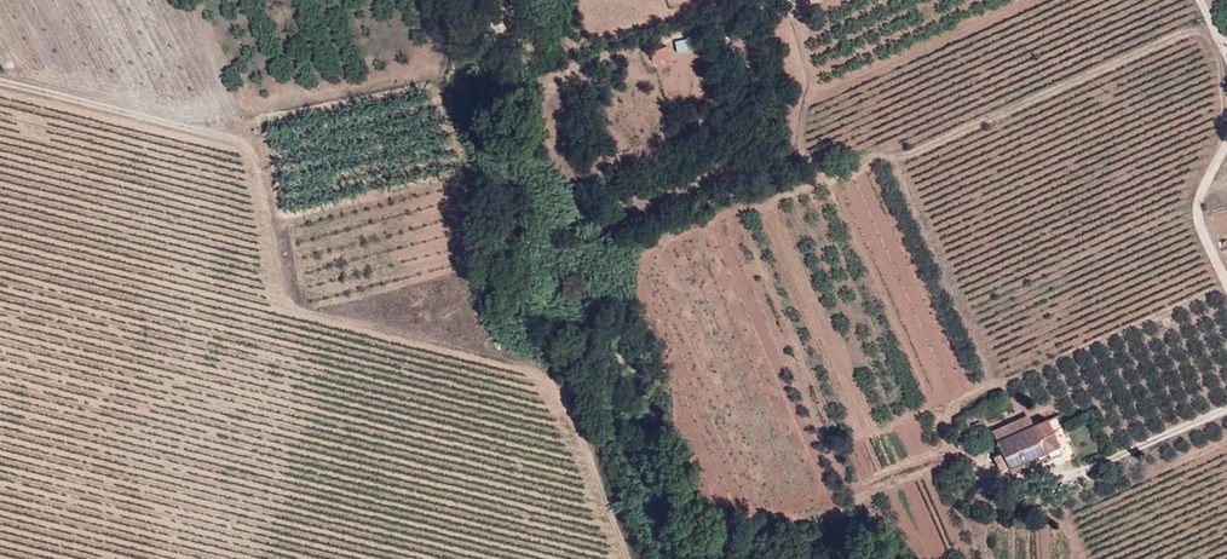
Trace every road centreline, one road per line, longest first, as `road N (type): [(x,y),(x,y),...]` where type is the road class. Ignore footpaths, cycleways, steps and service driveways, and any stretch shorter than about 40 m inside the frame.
road 1 (track): [(1226,408),(1086,468)]
road 2 (track): [(1226,152),(1199,200),(1226,276)]

